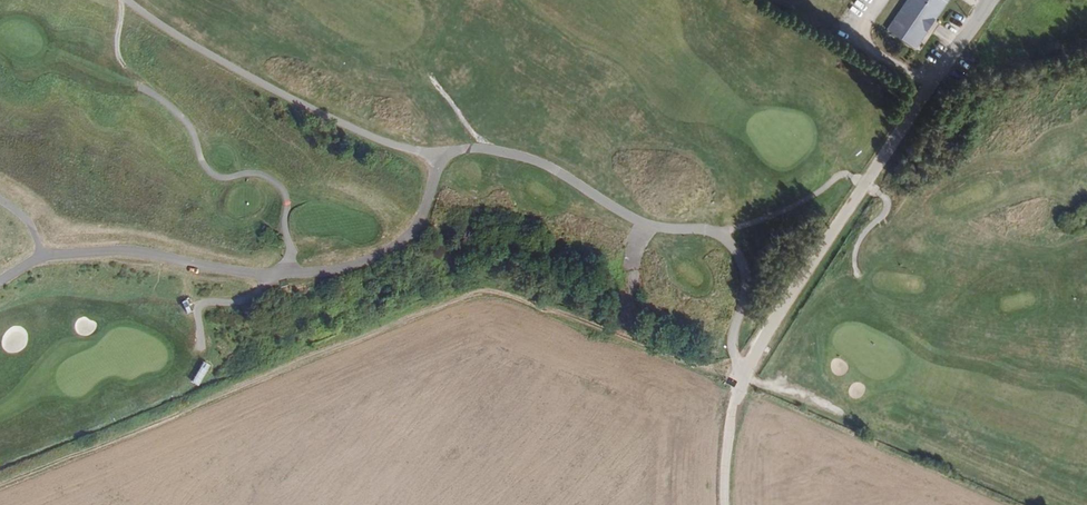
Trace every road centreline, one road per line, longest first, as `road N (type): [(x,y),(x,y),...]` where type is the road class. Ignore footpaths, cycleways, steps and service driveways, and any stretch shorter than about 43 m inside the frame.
road 1 (unclassified): [(724,504),(730,425),(756,350),(989,0)]

